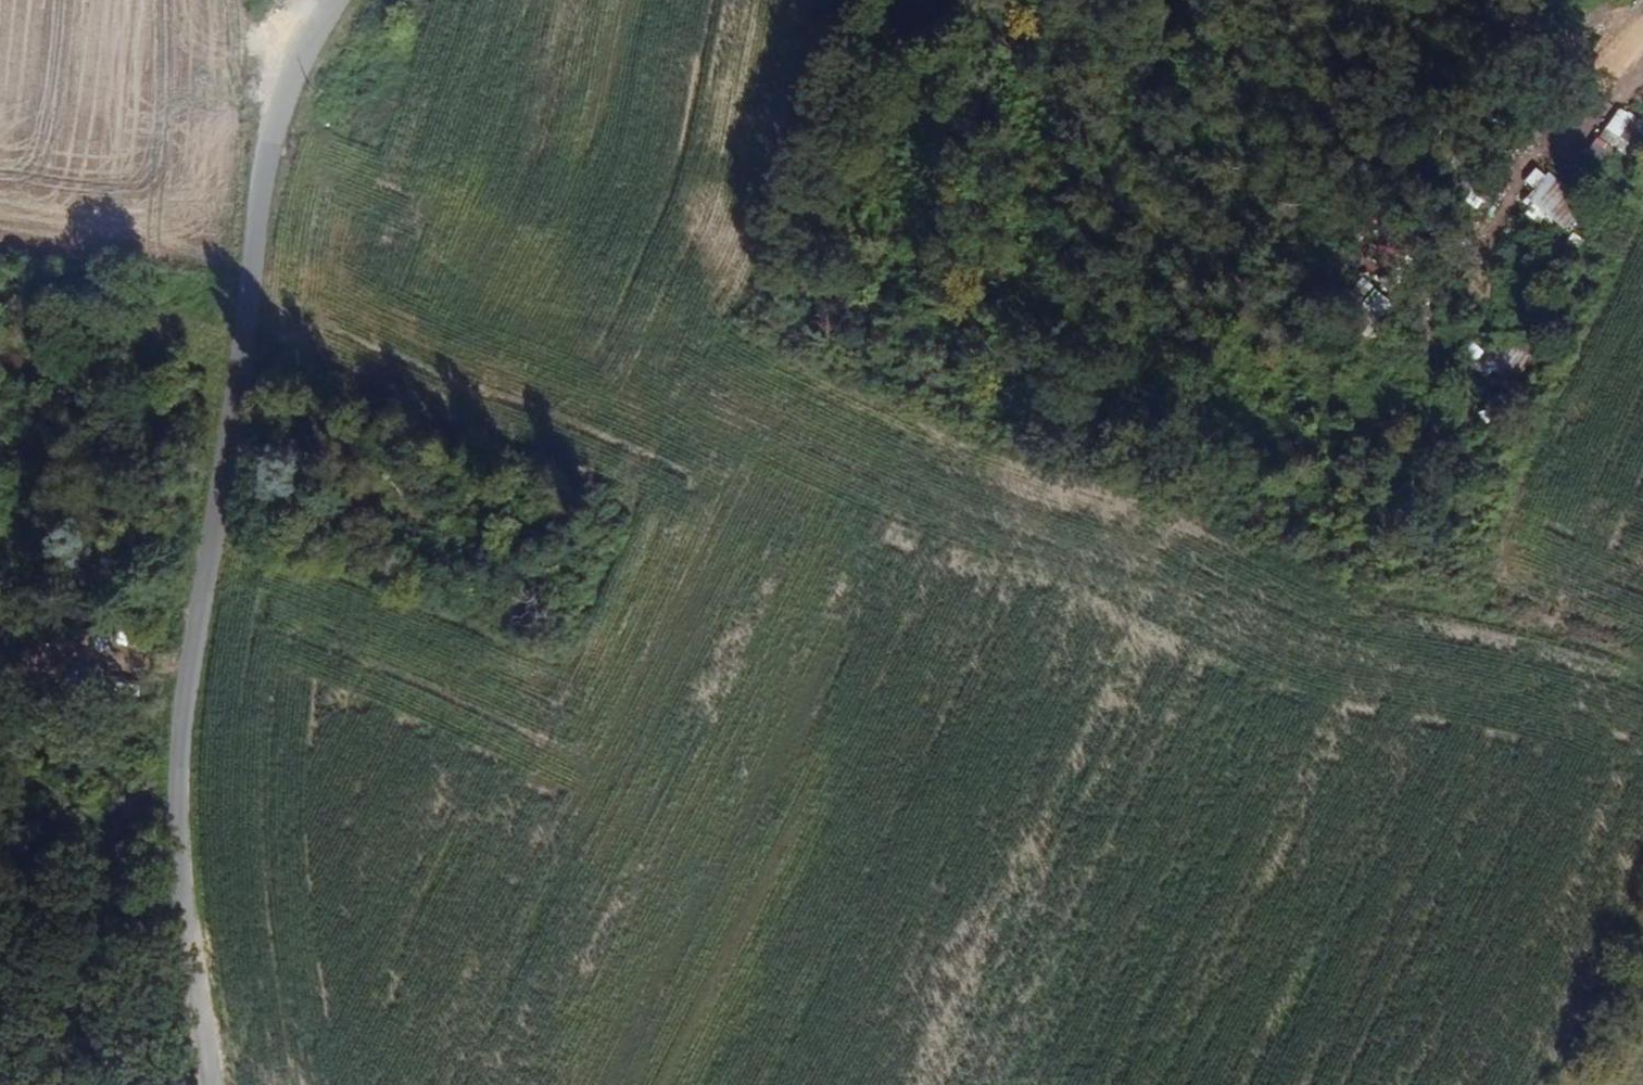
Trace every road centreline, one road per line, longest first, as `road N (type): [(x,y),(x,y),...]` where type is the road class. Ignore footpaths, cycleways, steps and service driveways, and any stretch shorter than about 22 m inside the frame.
road 1 (track): [(466,205),(998,452),(1642,647)]
road 2 (unclassified): [(359,0),(308,79),(270,241),(195,754),(193,878),(218,1084)]

